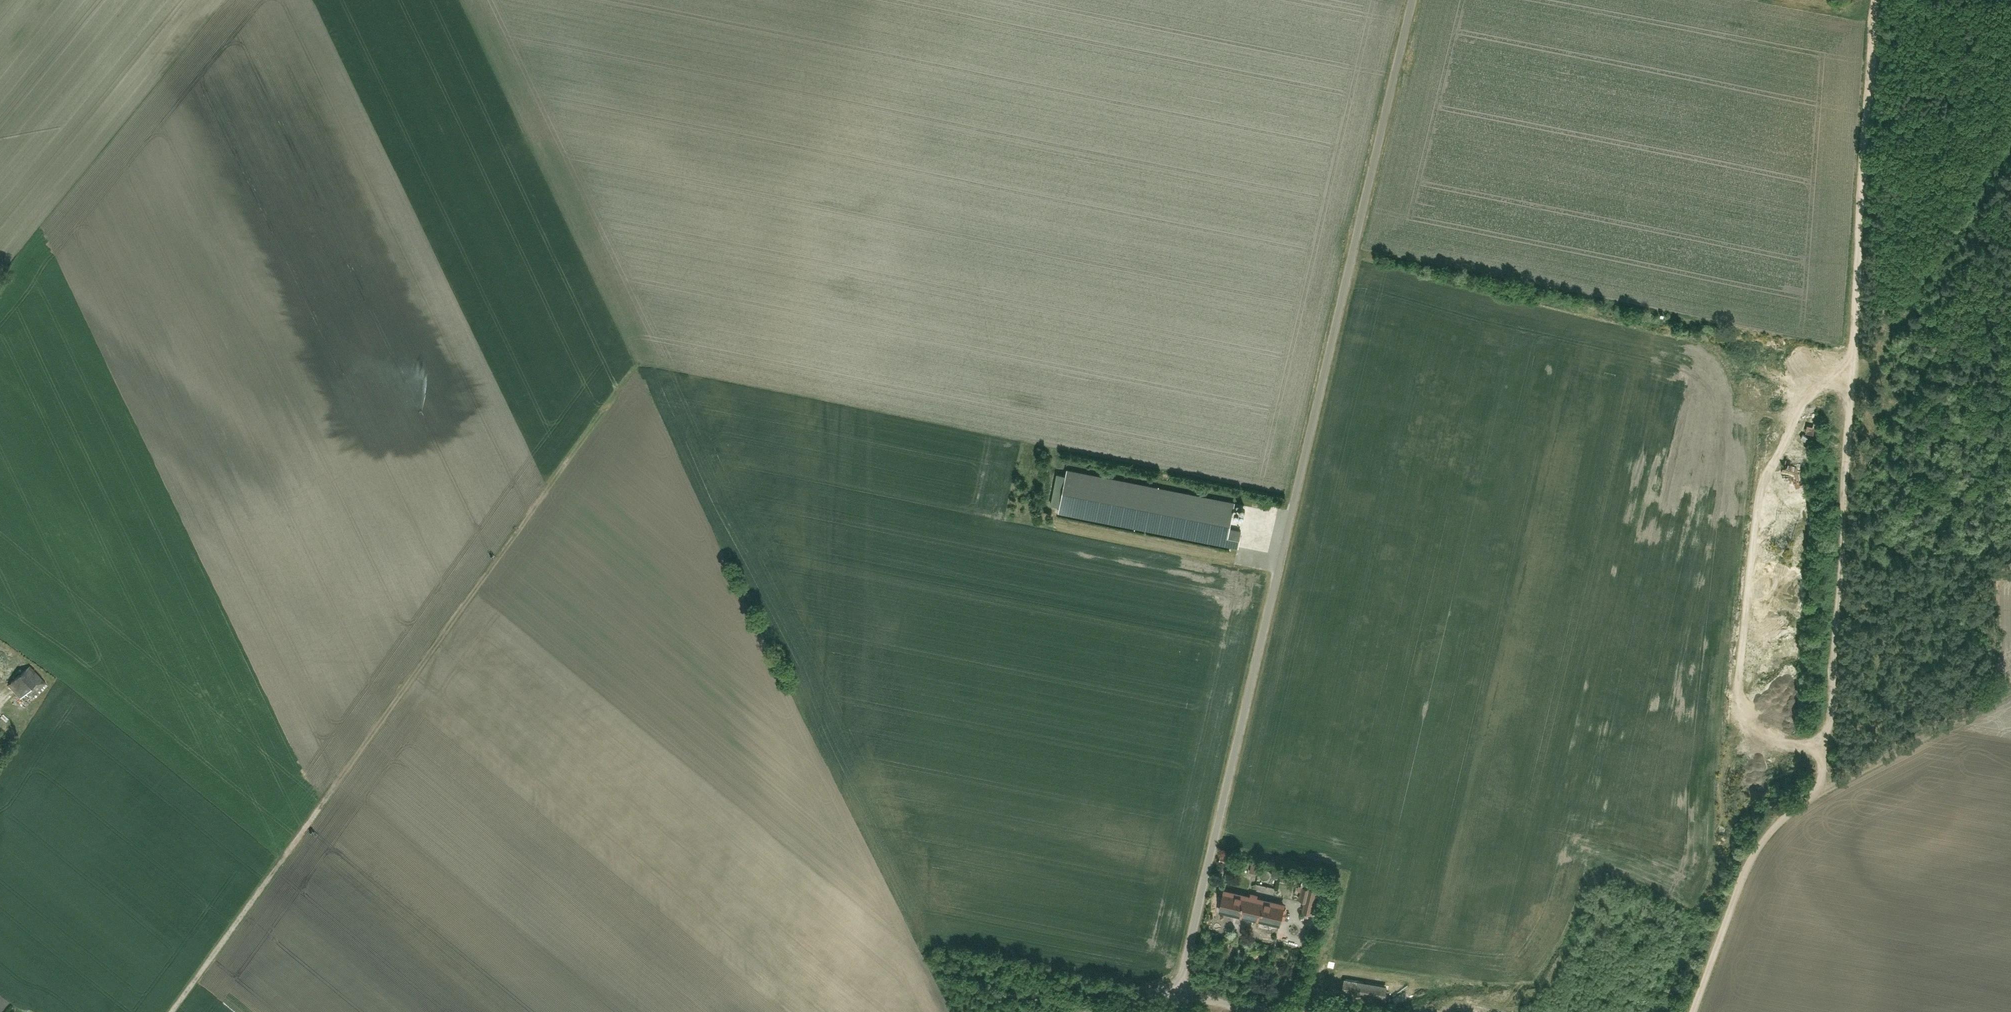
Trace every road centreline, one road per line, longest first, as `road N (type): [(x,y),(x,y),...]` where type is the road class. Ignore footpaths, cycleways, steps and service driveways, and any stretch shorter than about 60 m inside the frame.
road 1 (residential): [(1179,994),(1419,0)]
road 2 (track): [(1813,794),(1821,778),(1839,578),(1878,0)]
road 3 (track): [(1691,1011),(1745,864),(1766,830),(1813,794)]
road 4 (track): [(1813,794),(2010,689)]

